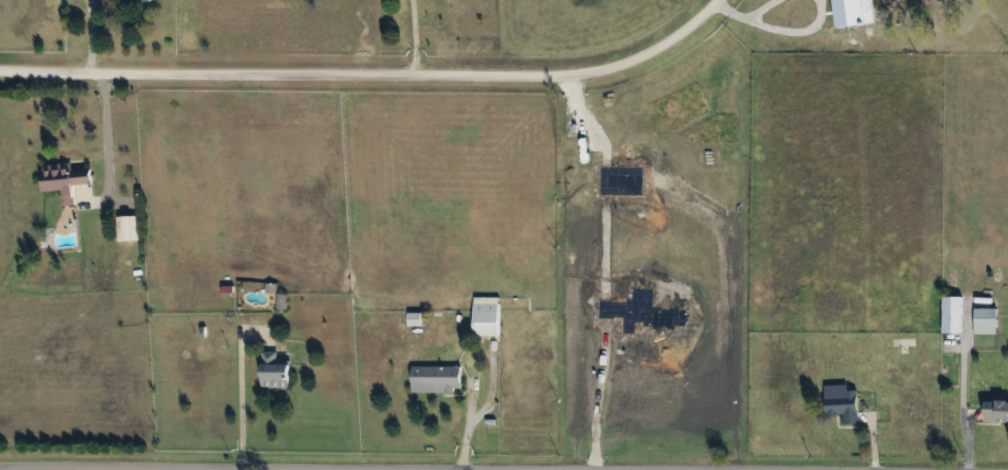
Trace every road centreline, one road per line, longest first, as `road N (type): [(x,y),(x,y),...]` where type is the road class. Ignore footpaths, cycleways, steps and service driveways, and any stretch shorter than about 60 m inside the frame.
road 1 (residential): [(0,76),(543,78),(603,69),(649,51),(714,0)]

